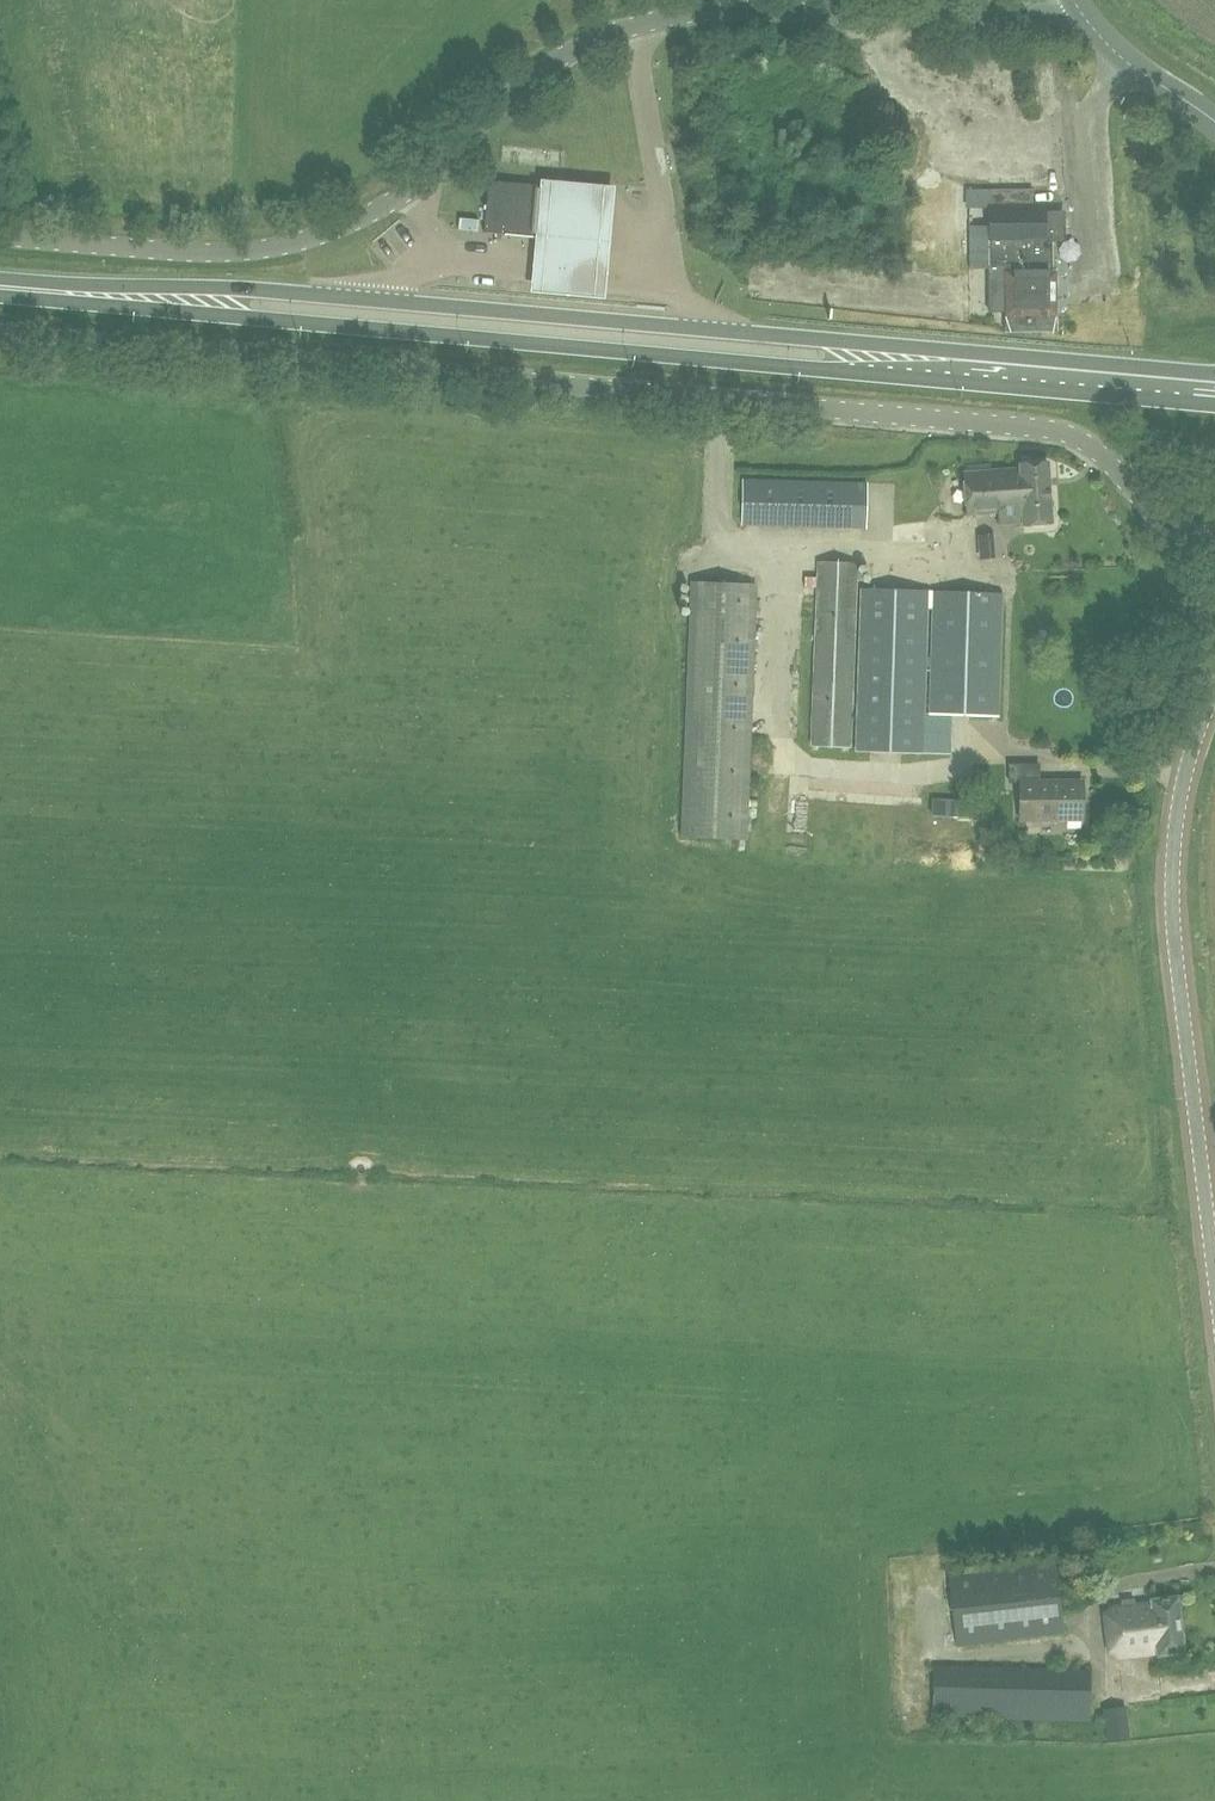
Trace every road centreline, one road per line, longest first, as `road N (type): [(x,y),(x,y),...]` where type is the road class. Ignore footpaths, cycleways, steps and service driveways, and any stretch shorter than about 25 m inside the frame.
road 1 (unclassified): [(1214,539),(1166,519),(1119,466),(1078,436),(1038,429),(0,332)]
road 2 (unclassified): [(1077,4),(1023,20),(724,9),(673,16),(556,61),(412,188),(325,234),(284,246),(192,254),(0,237)]
road 3 (primary): [(906,362),(823,340),(255,289),(69,293)]
road 4 (primary): [(69,293),(250,318),(820,370),(906,362)]
road 5 (tertiary): [(1214,1278),(1173,895),(1178,817),(1214,693)]
road 6 (primary): [(1214,390),(906,362)]
road 7 (tertiary): [(1214,122),(1114,51),(1077,4)]

